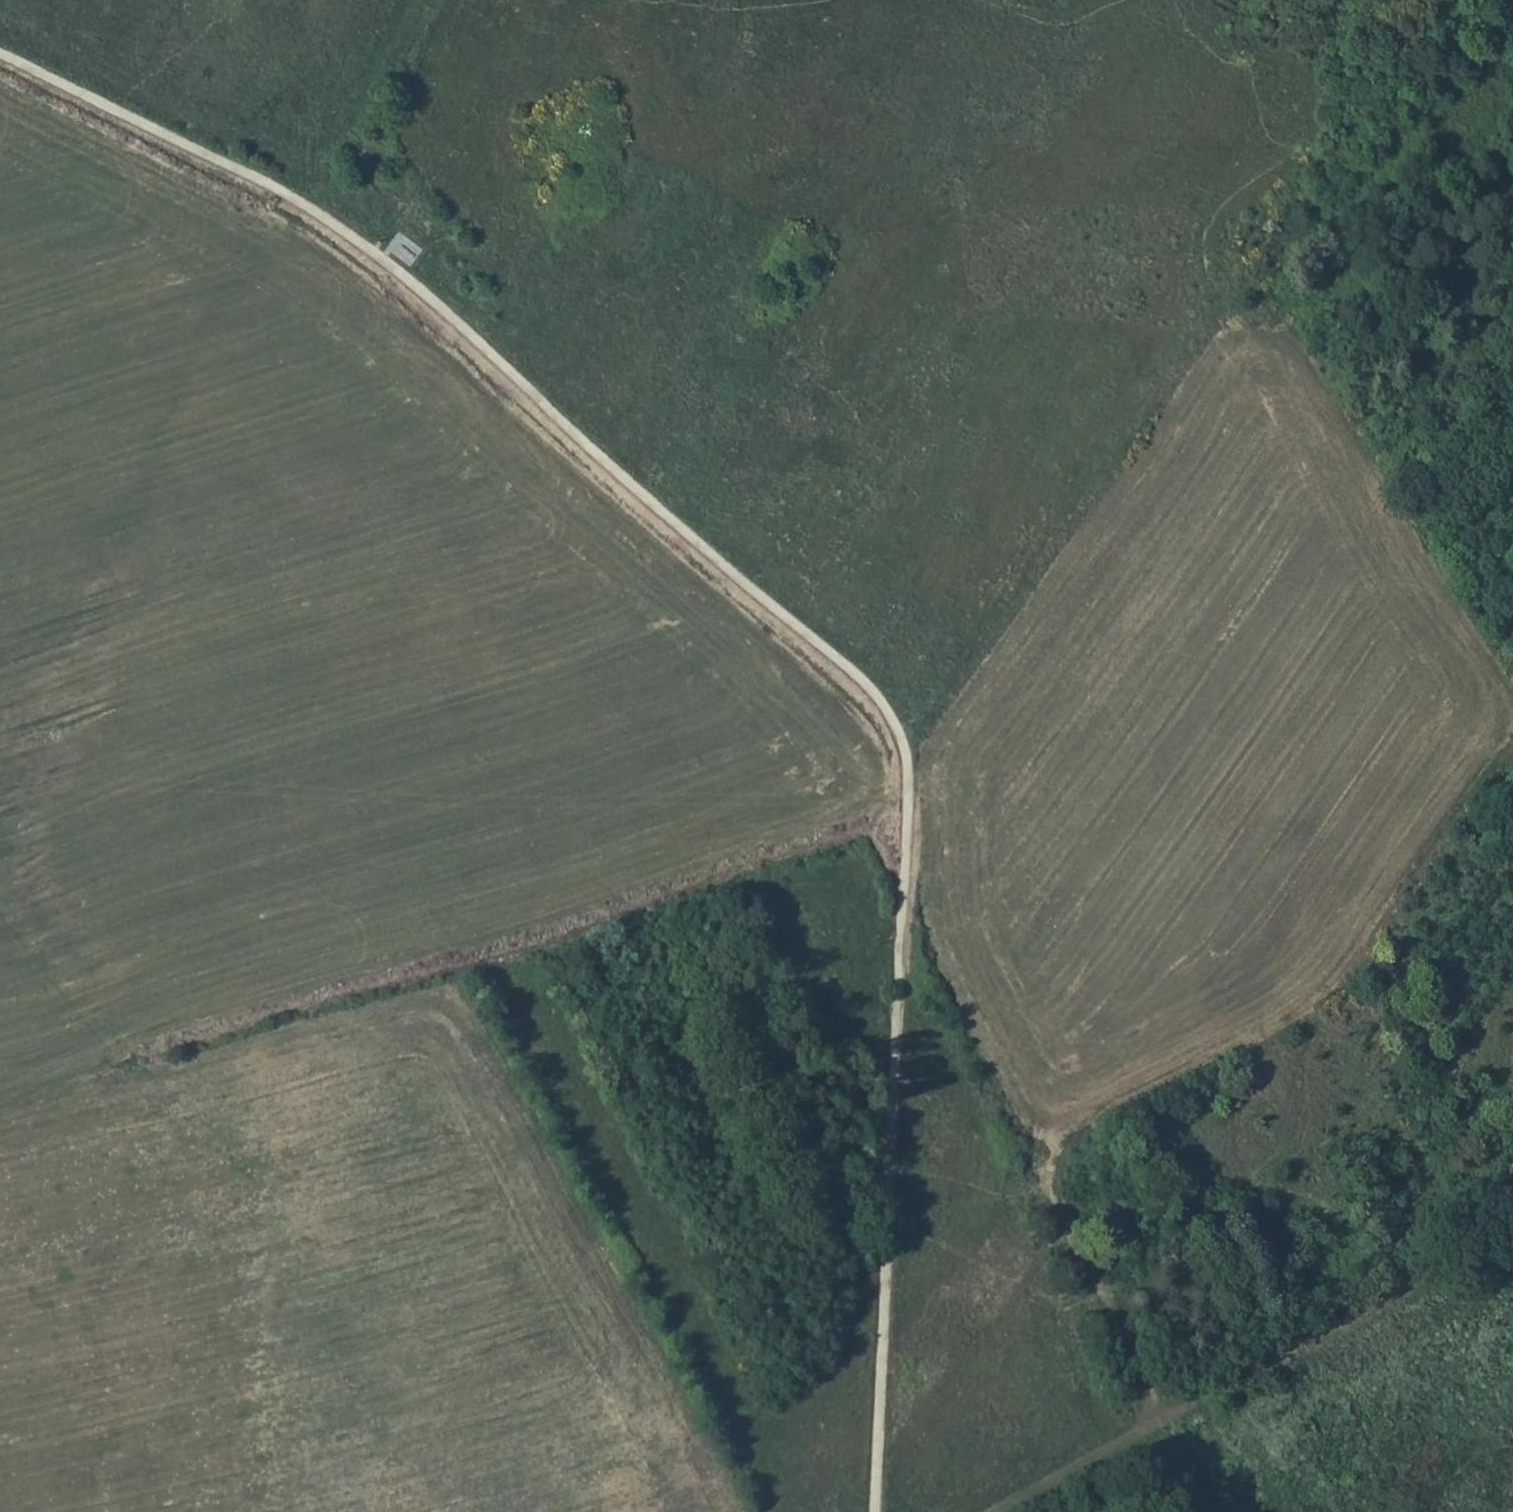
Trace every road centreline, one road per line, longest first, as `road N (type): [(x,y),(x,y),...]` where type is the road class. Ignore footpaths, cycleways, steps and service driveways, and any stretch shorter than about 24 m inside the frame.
road 1 (track): [(0,52),(254,174),(382,257),(646,496),(846,662),(890,711),(907,763),(876,1511)]
road 2 (track): [(996,1511),(1132,1437),(1145,1418),(1150,1389),(1129,1336),(1056,1201),(1056,1152),(1109,1106),(1278,1023),(1328,985),(1476,779),(1512,742)]

